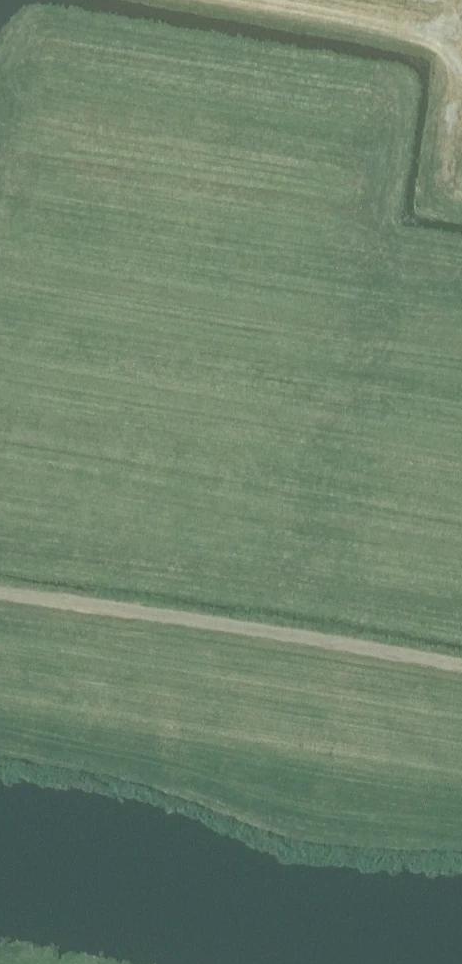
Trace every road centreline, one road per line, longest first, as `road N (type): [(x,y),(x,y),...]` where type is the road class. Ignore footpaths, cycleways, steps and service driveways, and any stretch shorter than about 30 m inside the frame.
road 1 (track): [(461,671),(0,596)]

